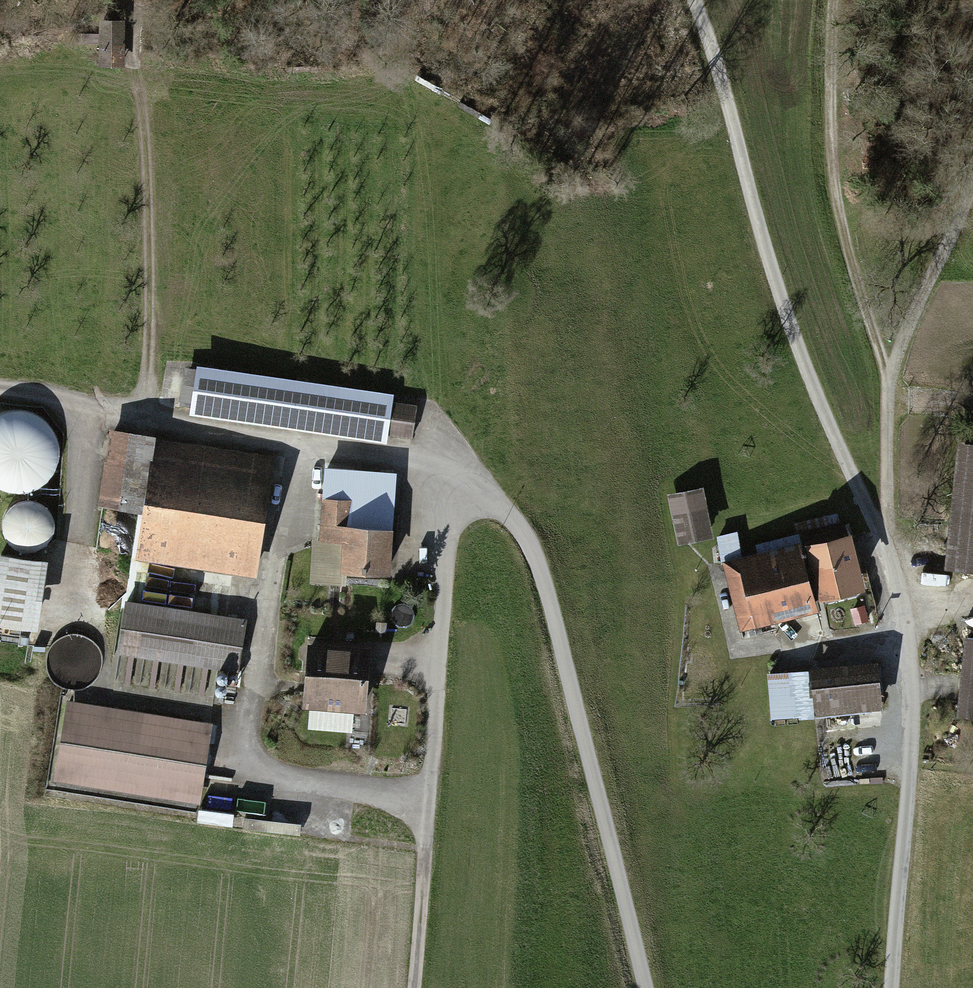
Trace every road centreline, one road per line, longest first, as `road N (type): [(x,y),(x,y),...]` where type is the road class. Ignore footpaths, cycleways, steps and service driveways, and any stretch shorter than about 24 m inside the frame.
road 1 (track): [(415,987),(448,545),(458,516),(480,506),(510,517),(548,589),(648,987)]
road 2 (track): [(910,630),(891,542),(798,349),(700,0)]
road 3 (track): [(891,542),(888,394),(854,273),(831,138),(836,0)]
road 4 (track): [(480,506),(456,480),(420,465),(134,417)]
road 5 (residential): [(893,987),(915,722),(910,630)]
road 6 (track): [(134,417),(146,401),(150,373),(142,103)]
road 7 (track): [(972,171),(903,339),(888,394)]
road 8 (track): [(430,800),(257,771)]
road 9 (track): [(134,417),(0,389)]

